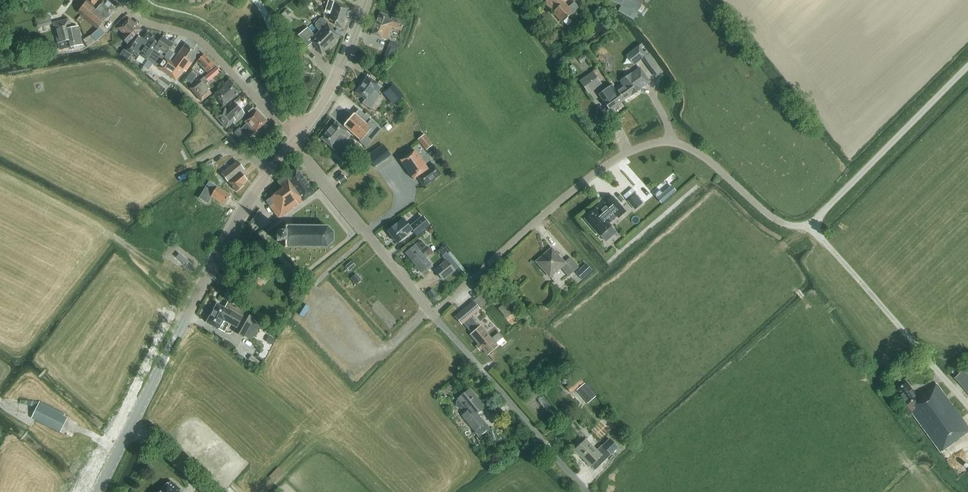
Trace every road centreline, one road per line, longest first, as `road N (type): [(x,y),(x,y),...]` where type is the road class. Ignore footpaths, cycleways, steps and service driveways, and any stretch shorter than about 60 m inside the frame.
road 1 (unclassified): [(433,315),(599,170),(651,144),(696,152),(768,215),(810,224),(967,67)]
road 2 (tertiary): [(98,491),(271,170)]
road 3 (unclassified): [(433,315),(588,491)]
road 4 (residential): [(294,140),(195,35),(140,19),(121,0)]
road 5 (unclassified): [(433,315),(294,140)]
road 6 (tertiary): [(294,140),(327,97),(367,0)]

